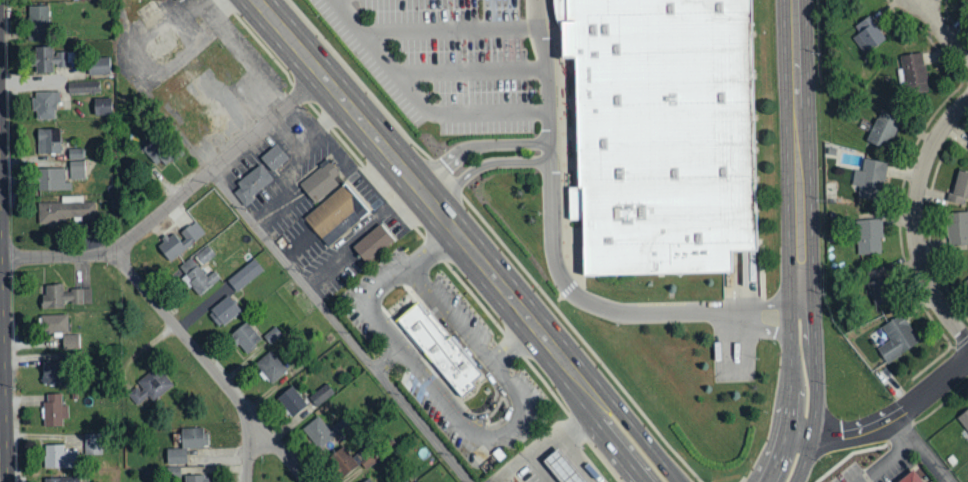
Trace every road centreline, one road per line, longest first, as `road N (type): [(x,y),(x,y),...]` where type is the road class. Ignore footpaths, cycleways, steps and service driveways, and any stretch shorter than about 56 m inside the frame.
road 1 (primary): [(662,481),(432,205)]
road 2 (tertiary): [(802,309),(794,0)]
road 3 (residential): [(7,481),(0,183)]
road 4 (residential): [(114,251),(323,78)]
road 5 (residential): [(967,340),(922,271),(915,206),(937,139),(967,101)]
road 6 (residential): [(254,426),(114,251)]
road 7 (residential): [(799,432),(856,433),(896,417),(967,355)]
road 8 (tertiary): [(780,481),(799,432),(802,309)]
road 9 (primary): [(416,186),(323,78)]

